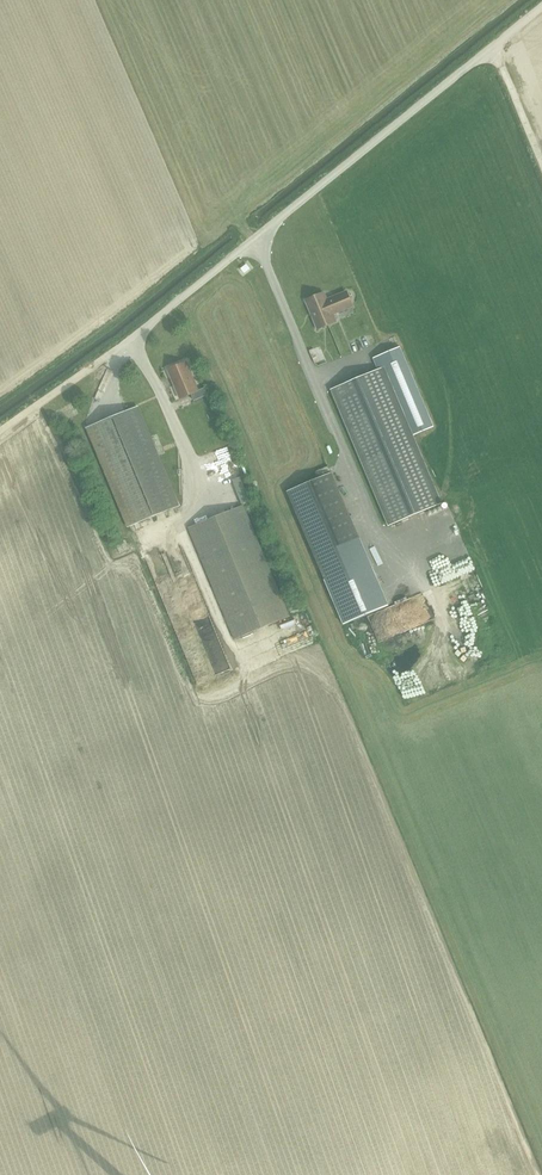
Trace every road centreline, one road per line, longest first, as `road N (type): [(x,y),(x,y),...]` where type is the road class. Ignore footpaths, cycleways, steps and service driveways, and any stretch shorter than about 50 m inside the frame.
road 1 (unclassified): [(0,432),(130,342),(541,7)]
road 2 (track): [(541,168),(493,47)]

